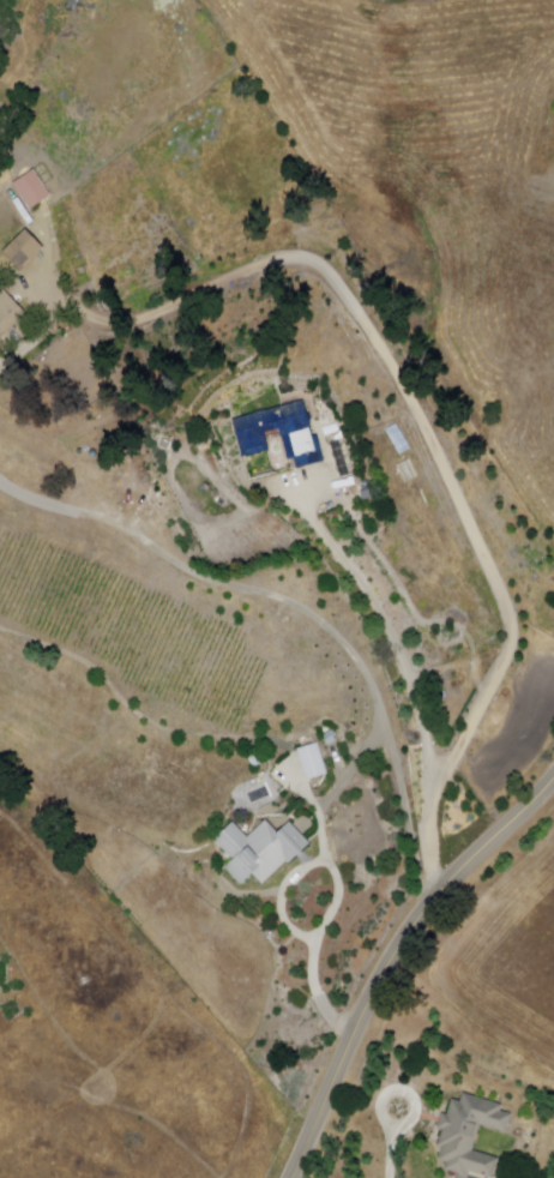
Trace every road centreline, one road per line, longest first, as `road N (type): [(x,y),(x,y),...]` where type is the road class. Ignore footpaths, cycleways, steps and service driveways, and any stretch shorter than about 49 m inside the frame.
road 1 (residential): [(288,1177),(349,1034),(402,940),(553,776)]

